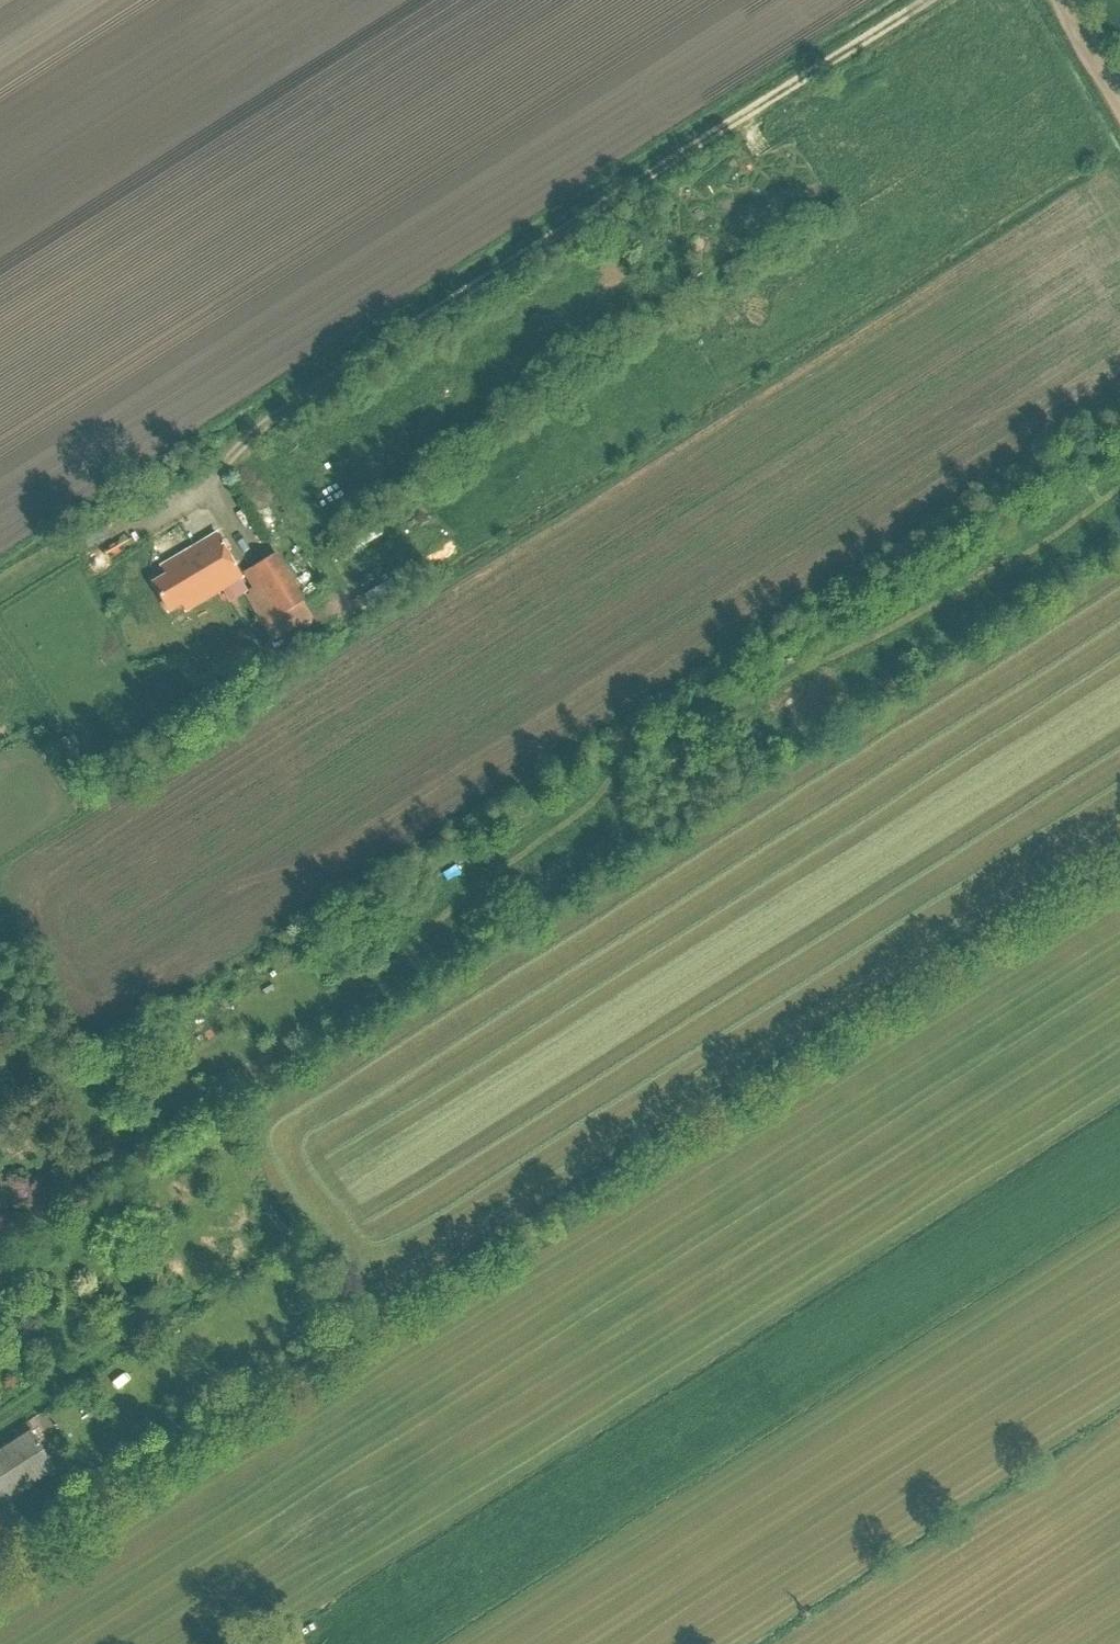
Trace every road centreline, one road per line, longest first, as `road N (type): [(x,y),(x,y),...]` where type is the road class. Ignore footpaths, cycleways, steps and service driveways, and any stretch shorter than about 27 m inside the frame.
road 1 (track): [(0,1563),(1119,858)]

